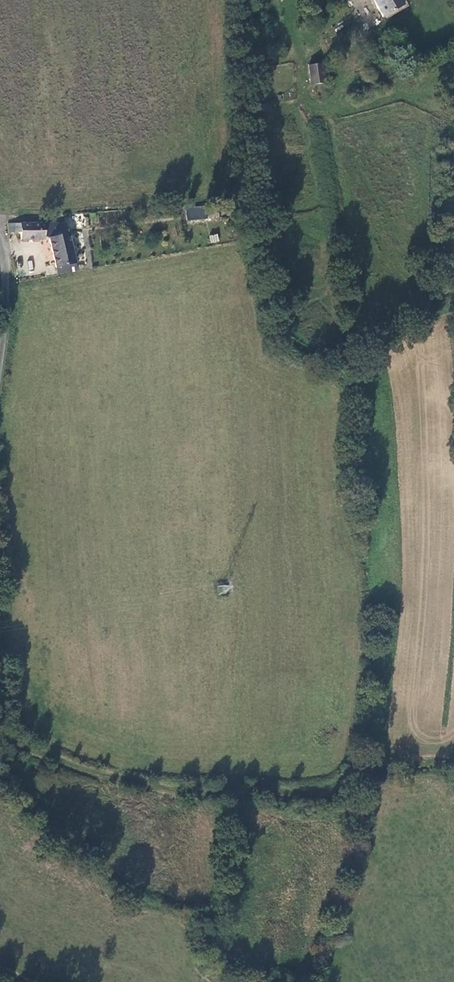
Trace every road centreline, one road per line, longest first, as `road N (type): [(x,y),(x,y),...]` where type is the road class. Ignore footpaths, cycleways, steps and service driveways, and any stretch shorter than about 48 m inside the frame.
road 1 (track): [(453,765),(370,772),(314,793),(200,792),(106,777),(0,736)]
road 2 (unclassified): [(0,365),(8,288),(0,235)]

